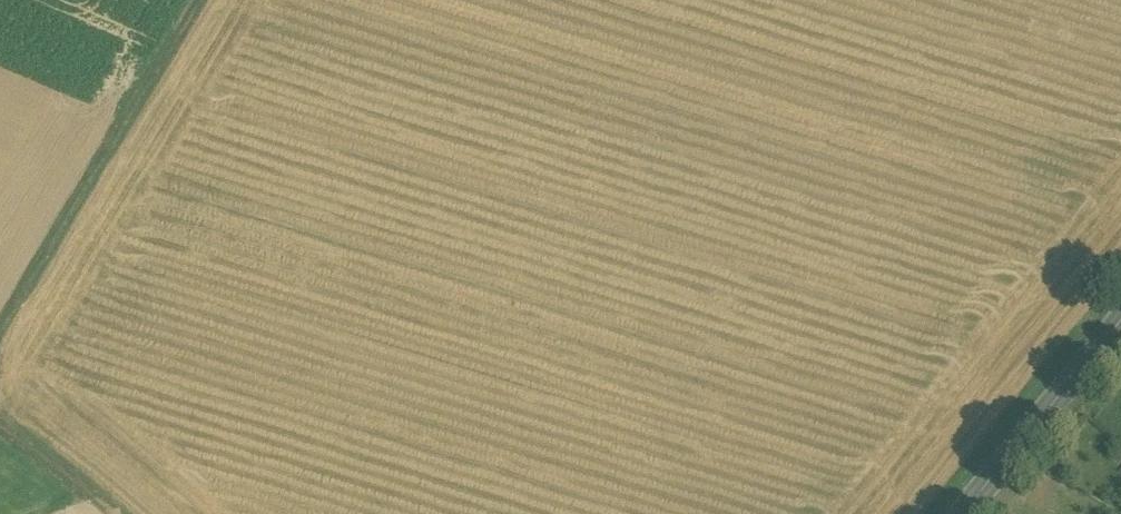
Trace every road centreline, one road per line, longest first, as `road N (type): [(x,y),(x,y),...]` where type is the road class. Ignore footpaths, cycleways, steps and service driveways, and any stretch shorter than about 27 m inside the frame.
road 1 (track): [(0,336),(202,0)]
road 2 (tertiary): [(1120,317),(956,513)]
road 3 (track): [(0,426),(117,513)]

